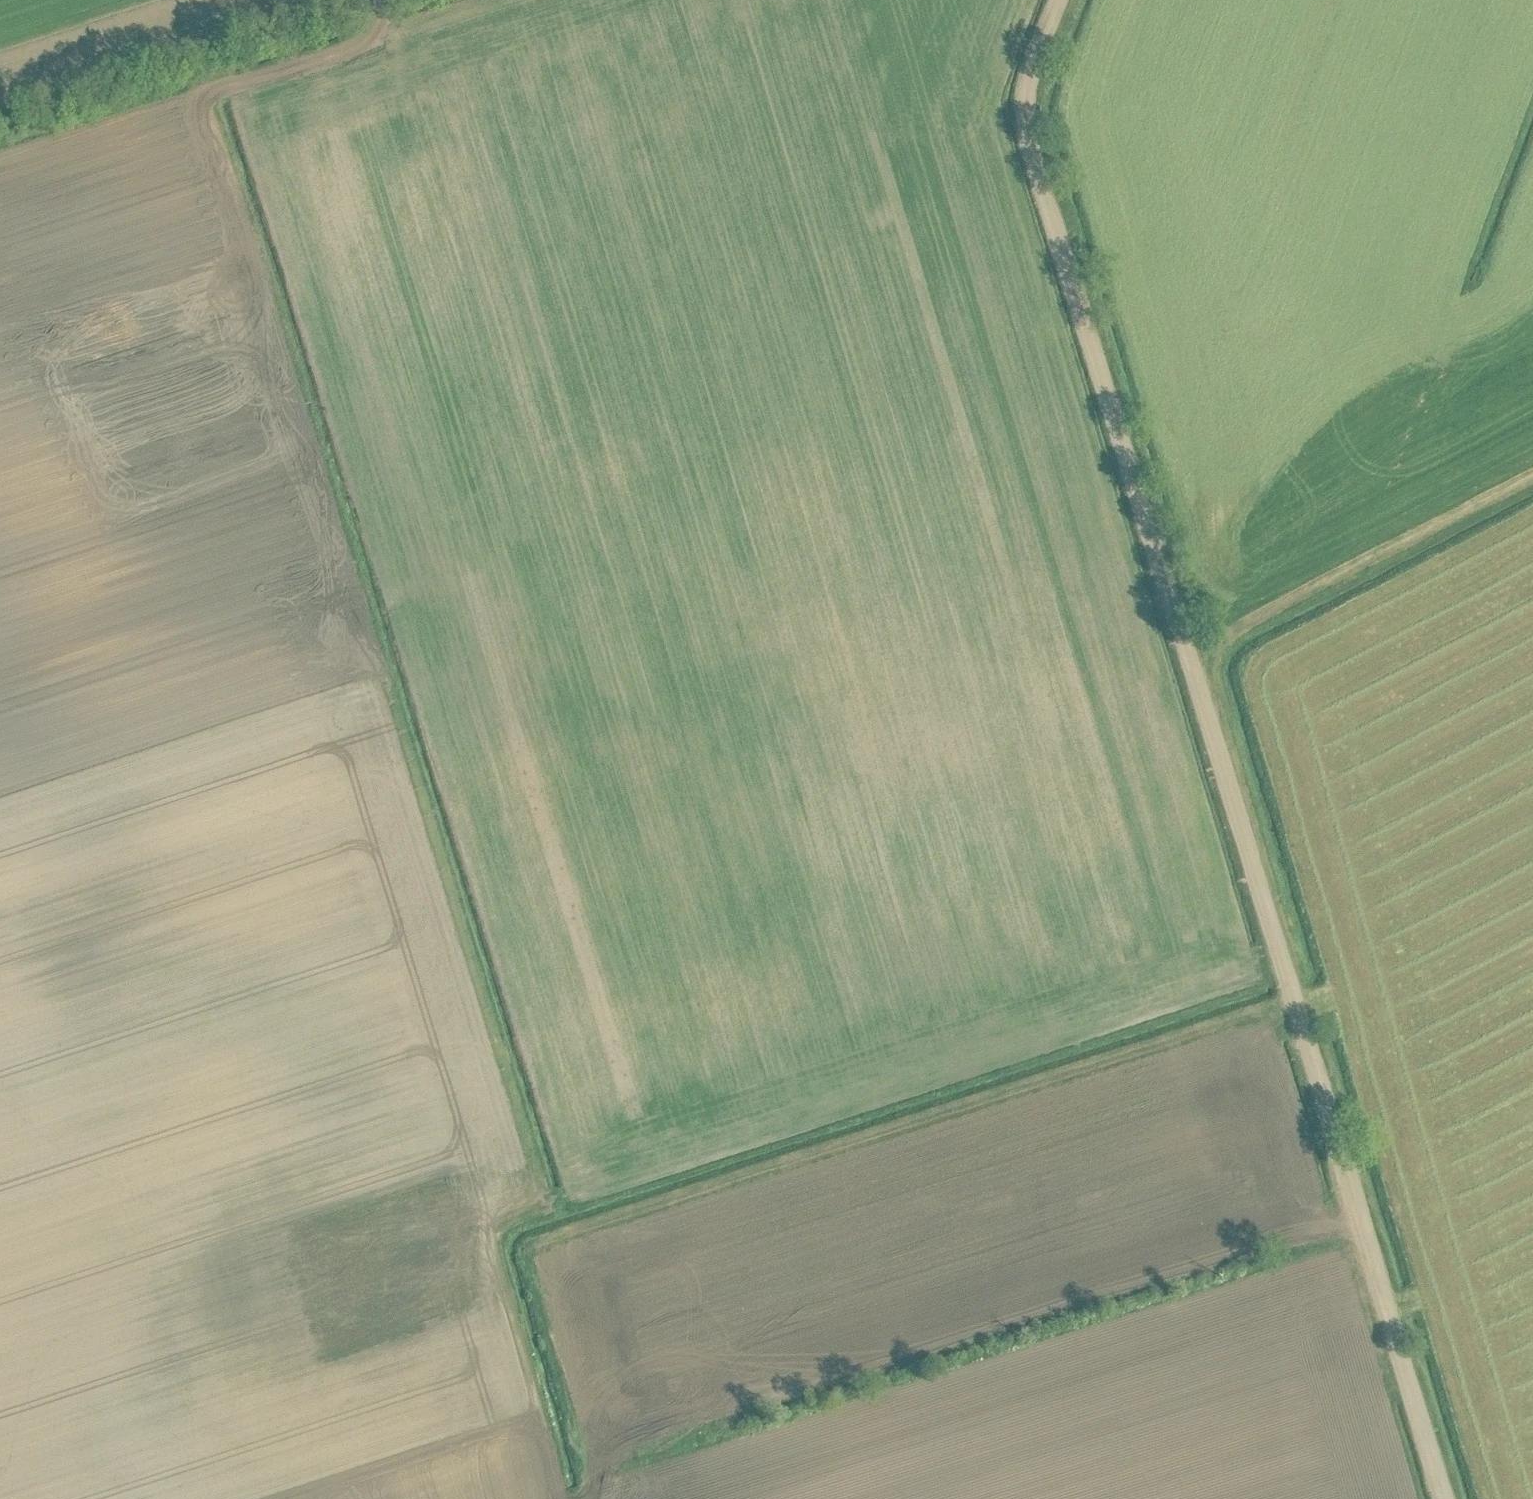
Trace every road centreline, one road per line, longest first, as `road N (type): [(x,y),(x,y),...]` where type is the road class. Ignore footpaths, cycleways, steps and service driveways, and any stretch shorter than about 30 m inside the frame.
road 1 (track): [(1062,0),(1031,84),(1033,135),(1445,1498)]

